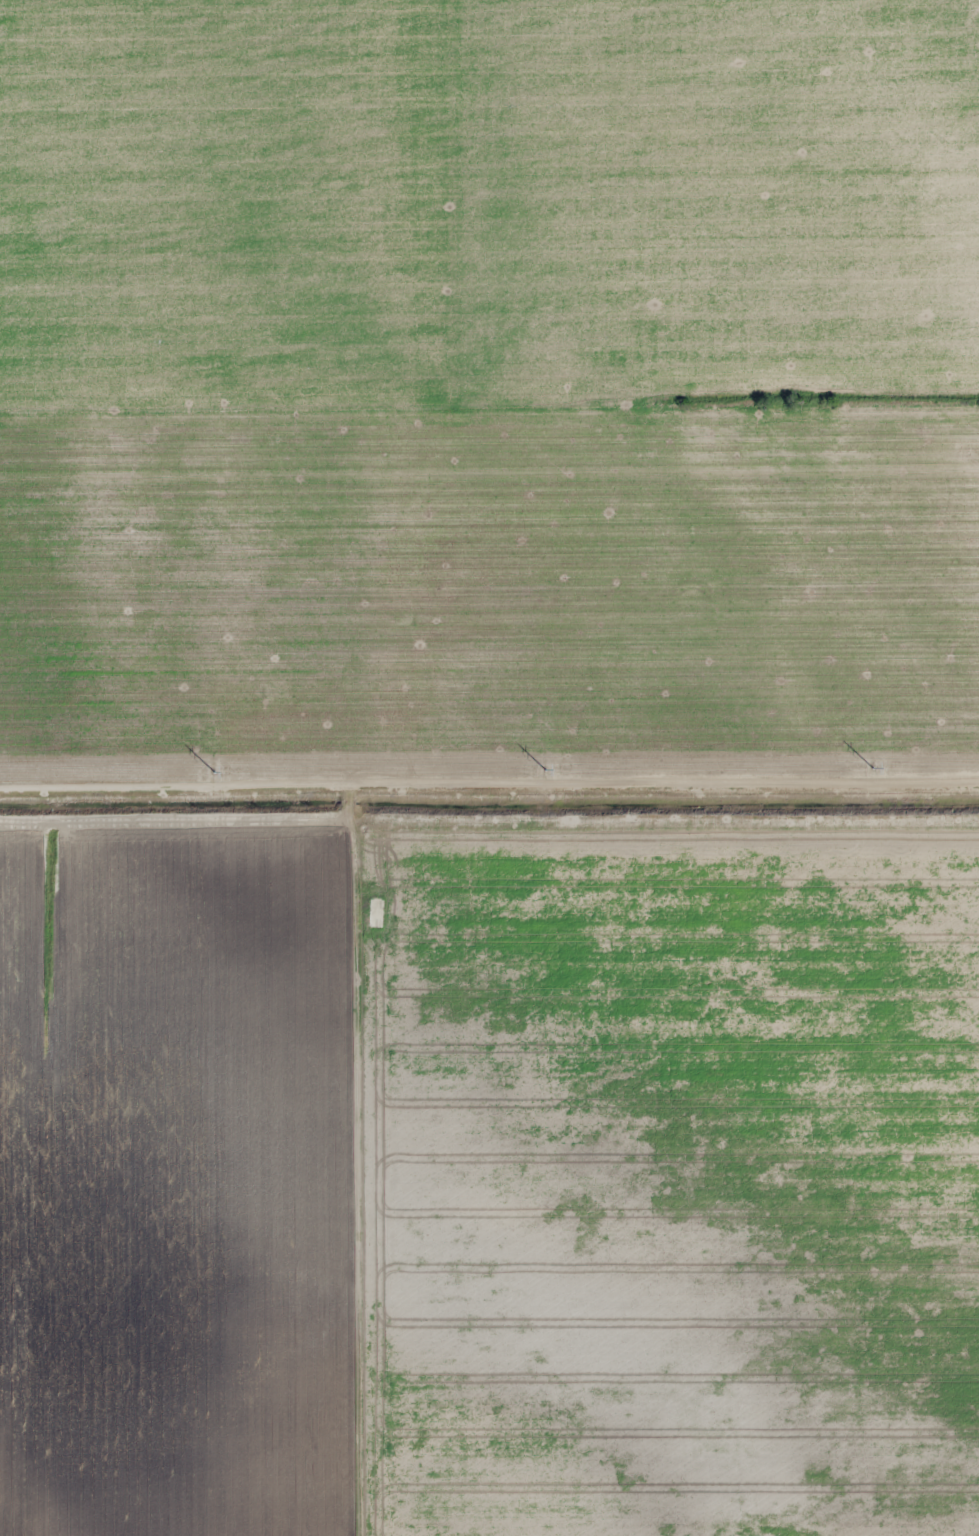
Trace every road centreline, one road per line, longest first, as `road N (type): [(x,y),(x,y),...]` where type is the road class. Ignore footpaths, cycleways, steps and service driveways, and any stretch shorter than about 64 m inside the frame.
road 1 (track): [(0,792),(978,790)]

